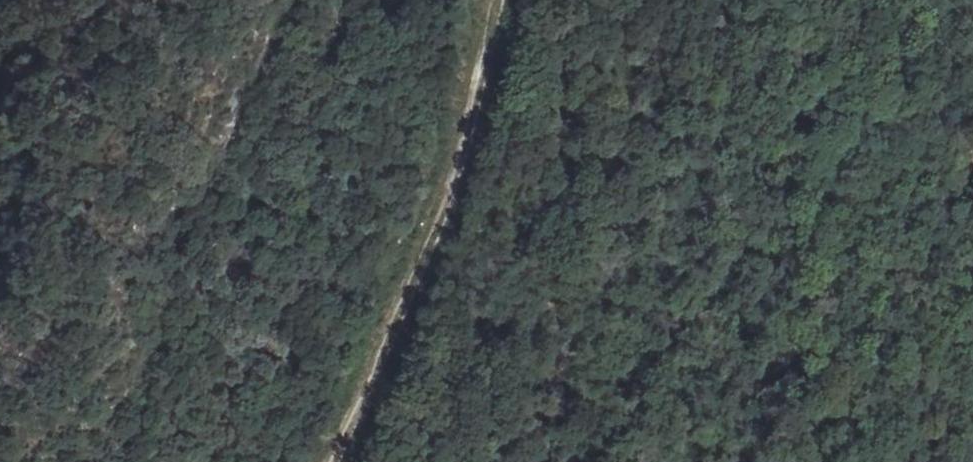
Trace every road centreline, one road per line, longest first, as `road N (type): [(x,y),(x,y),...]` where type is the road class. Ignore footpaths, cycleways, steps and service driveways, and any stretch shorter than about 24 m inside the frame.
road 1 (track): [(491,0),(448,218),(406,289),(330,461)]

